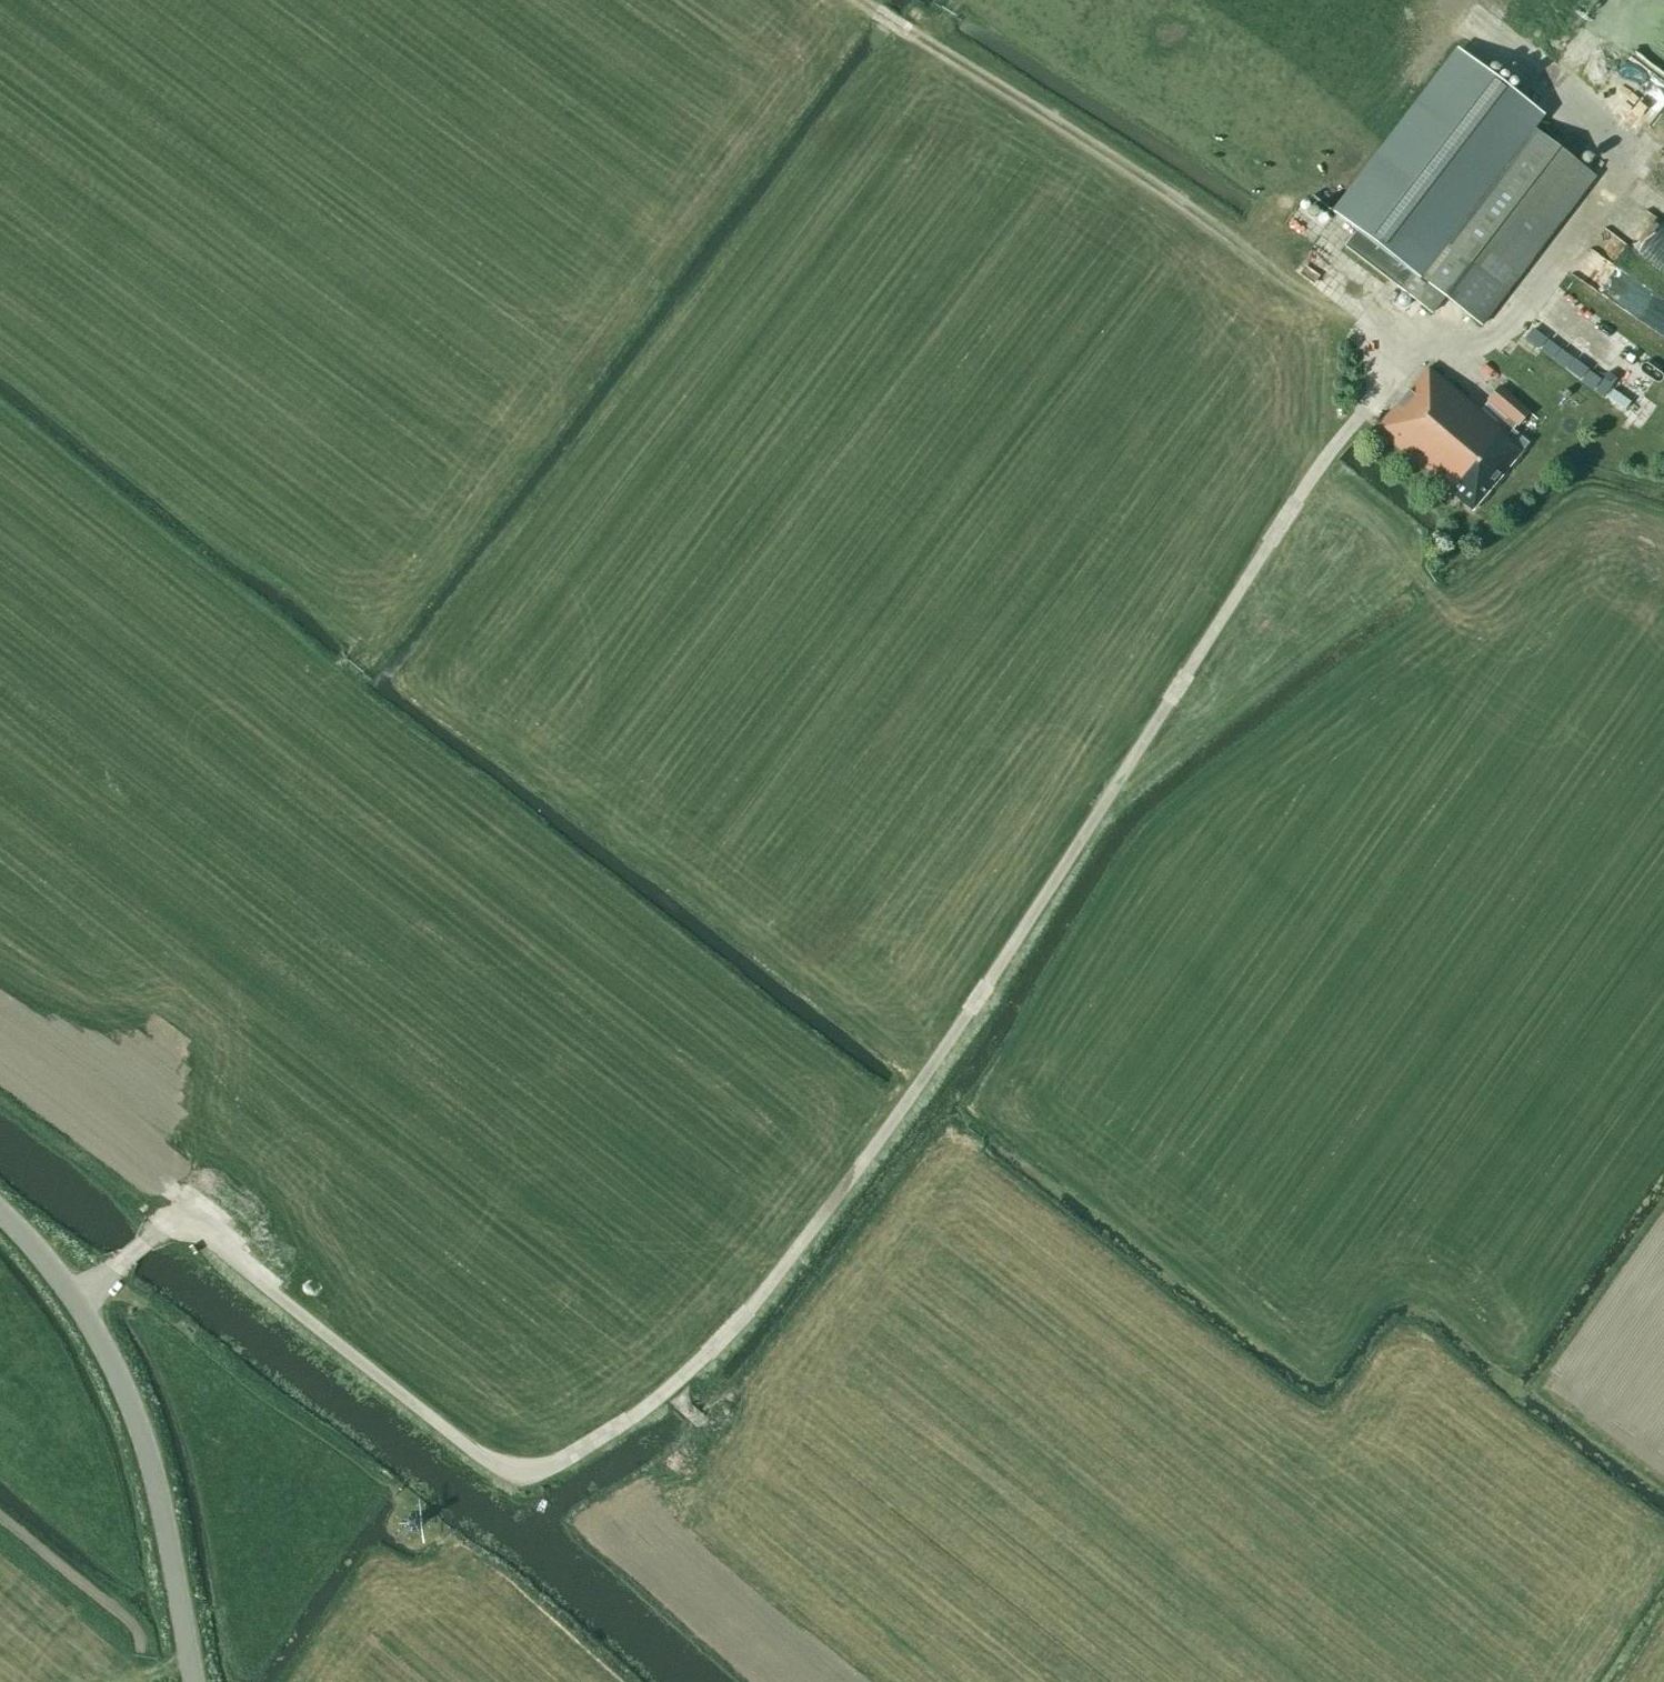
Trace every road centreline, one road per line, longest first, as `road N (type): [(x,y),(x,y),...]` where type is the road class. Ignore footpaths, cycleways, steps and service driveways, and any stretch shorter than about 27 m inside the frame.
road 1 (track): [(862,1),(1404,352)]
road 2 (tertiary): [(193,1681),(156,1486),(115,1368),(76,1303),(0,1211)]

